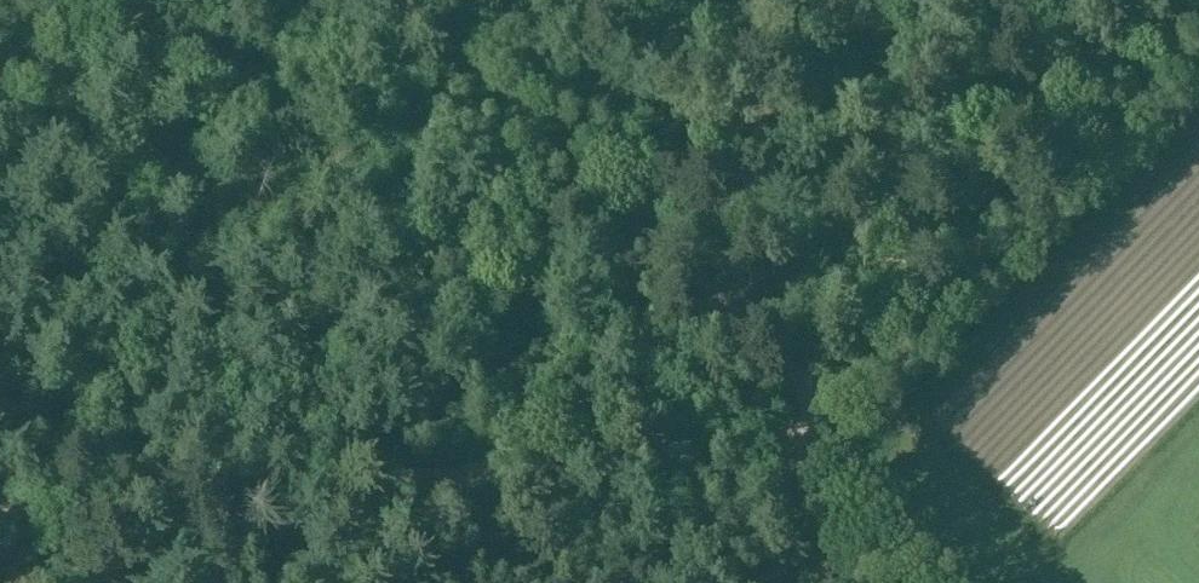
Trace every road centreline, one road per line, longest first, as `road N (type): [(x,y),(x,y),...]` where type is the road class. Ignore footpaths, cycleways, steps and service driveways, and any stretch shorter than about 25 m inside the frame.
road 1 (track): [(115,582),(211,529),(280,505),(476,471),(722,451),(808,431),(872,387),(1198,60)]
road 2 (track): [(116,582),(0,472)]

